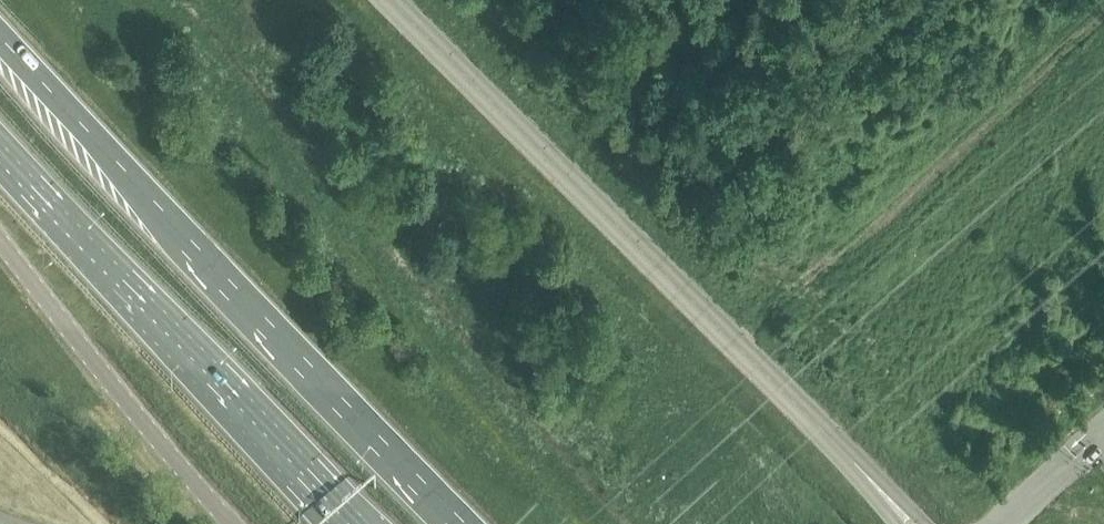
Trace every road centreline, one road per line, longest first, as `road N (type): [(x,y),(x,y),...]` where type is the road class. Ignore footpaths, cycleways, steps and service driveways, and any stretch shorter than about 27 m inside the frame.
road 1 (primary): [(462,523),(0,35)]
road 2 (tertiary): [(861,470),(389,0)]
road 3 (primary): [(0,148),(356,523)]
road 4 (track): [(1103,16),(749,332)]
road 5 (unclassified): [(231,523),(0,243)]

